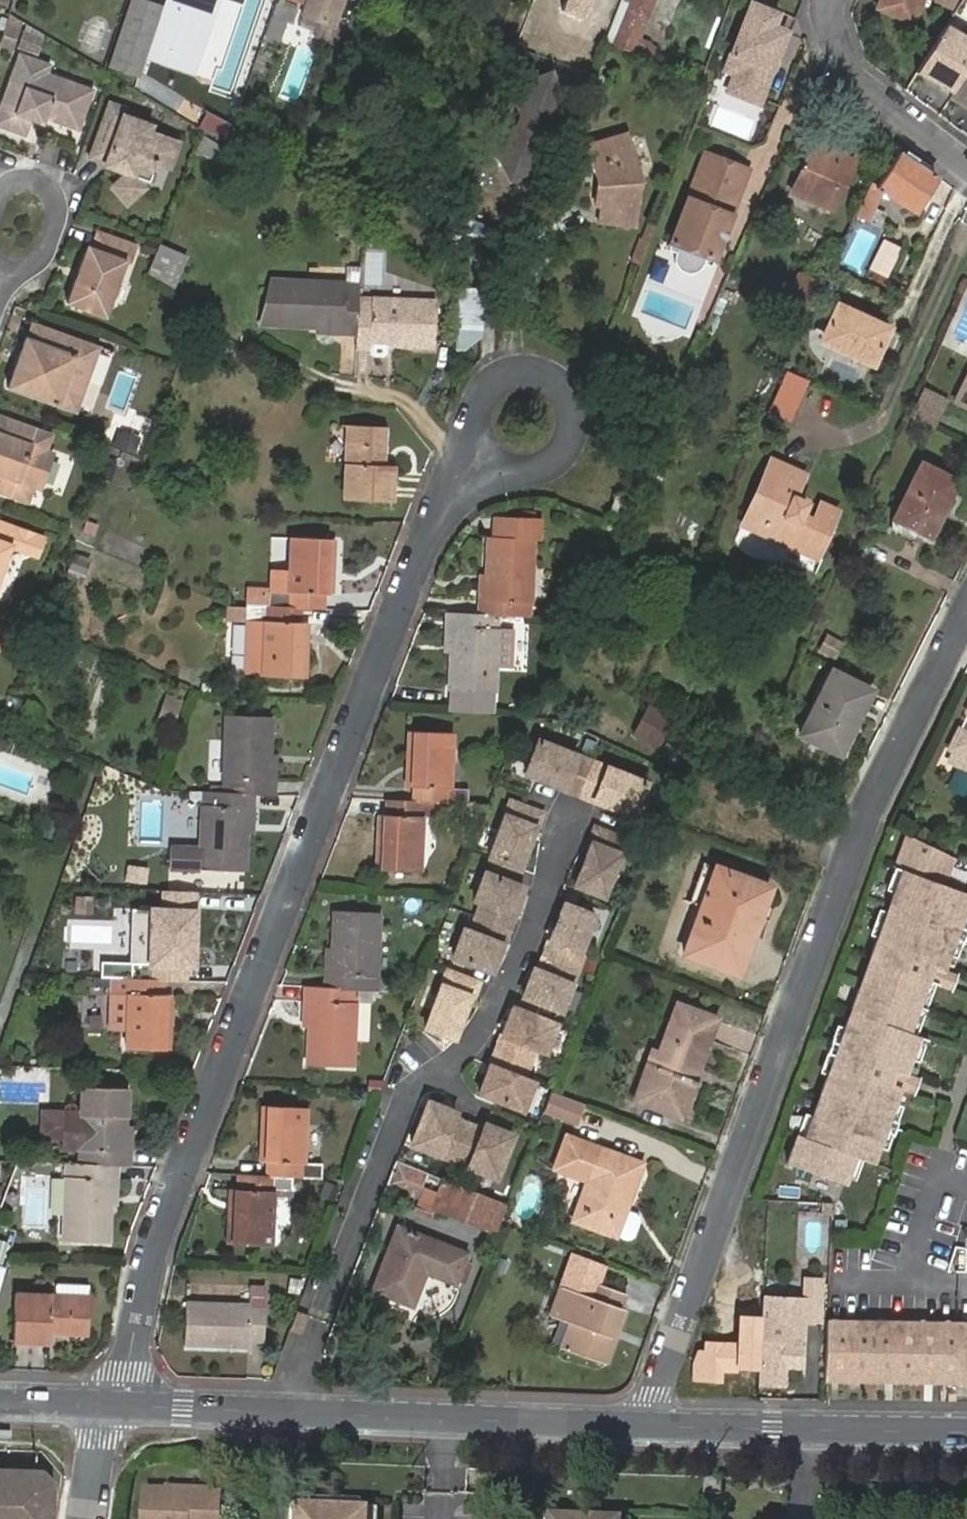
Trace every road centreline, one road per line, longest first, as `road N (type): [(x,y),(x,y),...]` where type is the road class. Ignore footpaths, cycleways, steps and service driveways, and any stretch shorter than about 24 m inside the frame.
road 1 (residential): [(479,450),(451,483),(168,1198),(125,1382),(112,1407)]
road 2 (residential): [(966,607),(888,756),(645,1426)]
road 3 (residential): [(284,1411),(403,1104),(475,1041),(506,987),(566,822)]
road 4 (tertiary): [(645,1426),(284,1411)]
road 5 (tertiary): [(966,1431),(645,1426)]
road 6 (residential): [(830,0),(835,41),(853,78),(966,166)]
road 7 (residential): [(479,450),(507,470),(542,469),(575,432),(561,383),(513,368)]
road 8 (tertiary): [(284,1411),(112,1407)]
road 9 (residential): [(0,203),(7,184),(37,179),(61,207),(42,257)]

